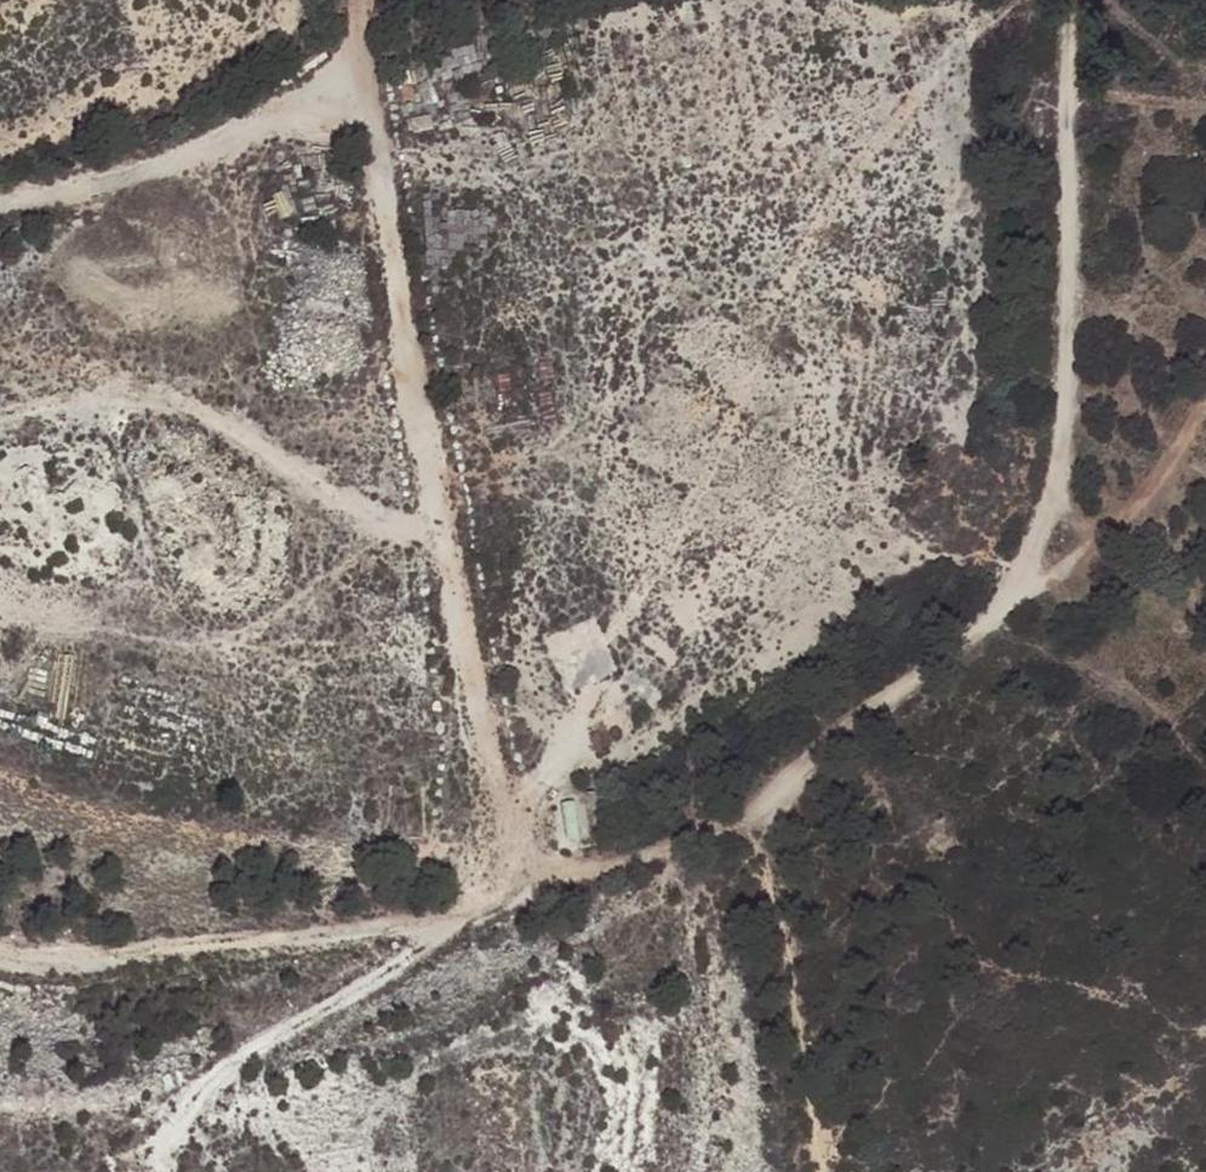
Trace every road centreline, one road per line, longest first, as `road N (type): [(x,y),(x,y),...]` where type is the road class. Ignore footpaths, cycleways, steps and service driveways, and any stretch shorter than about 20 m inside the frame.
road 1 (track): [(996,620),(1101,540),(1205,411)]

